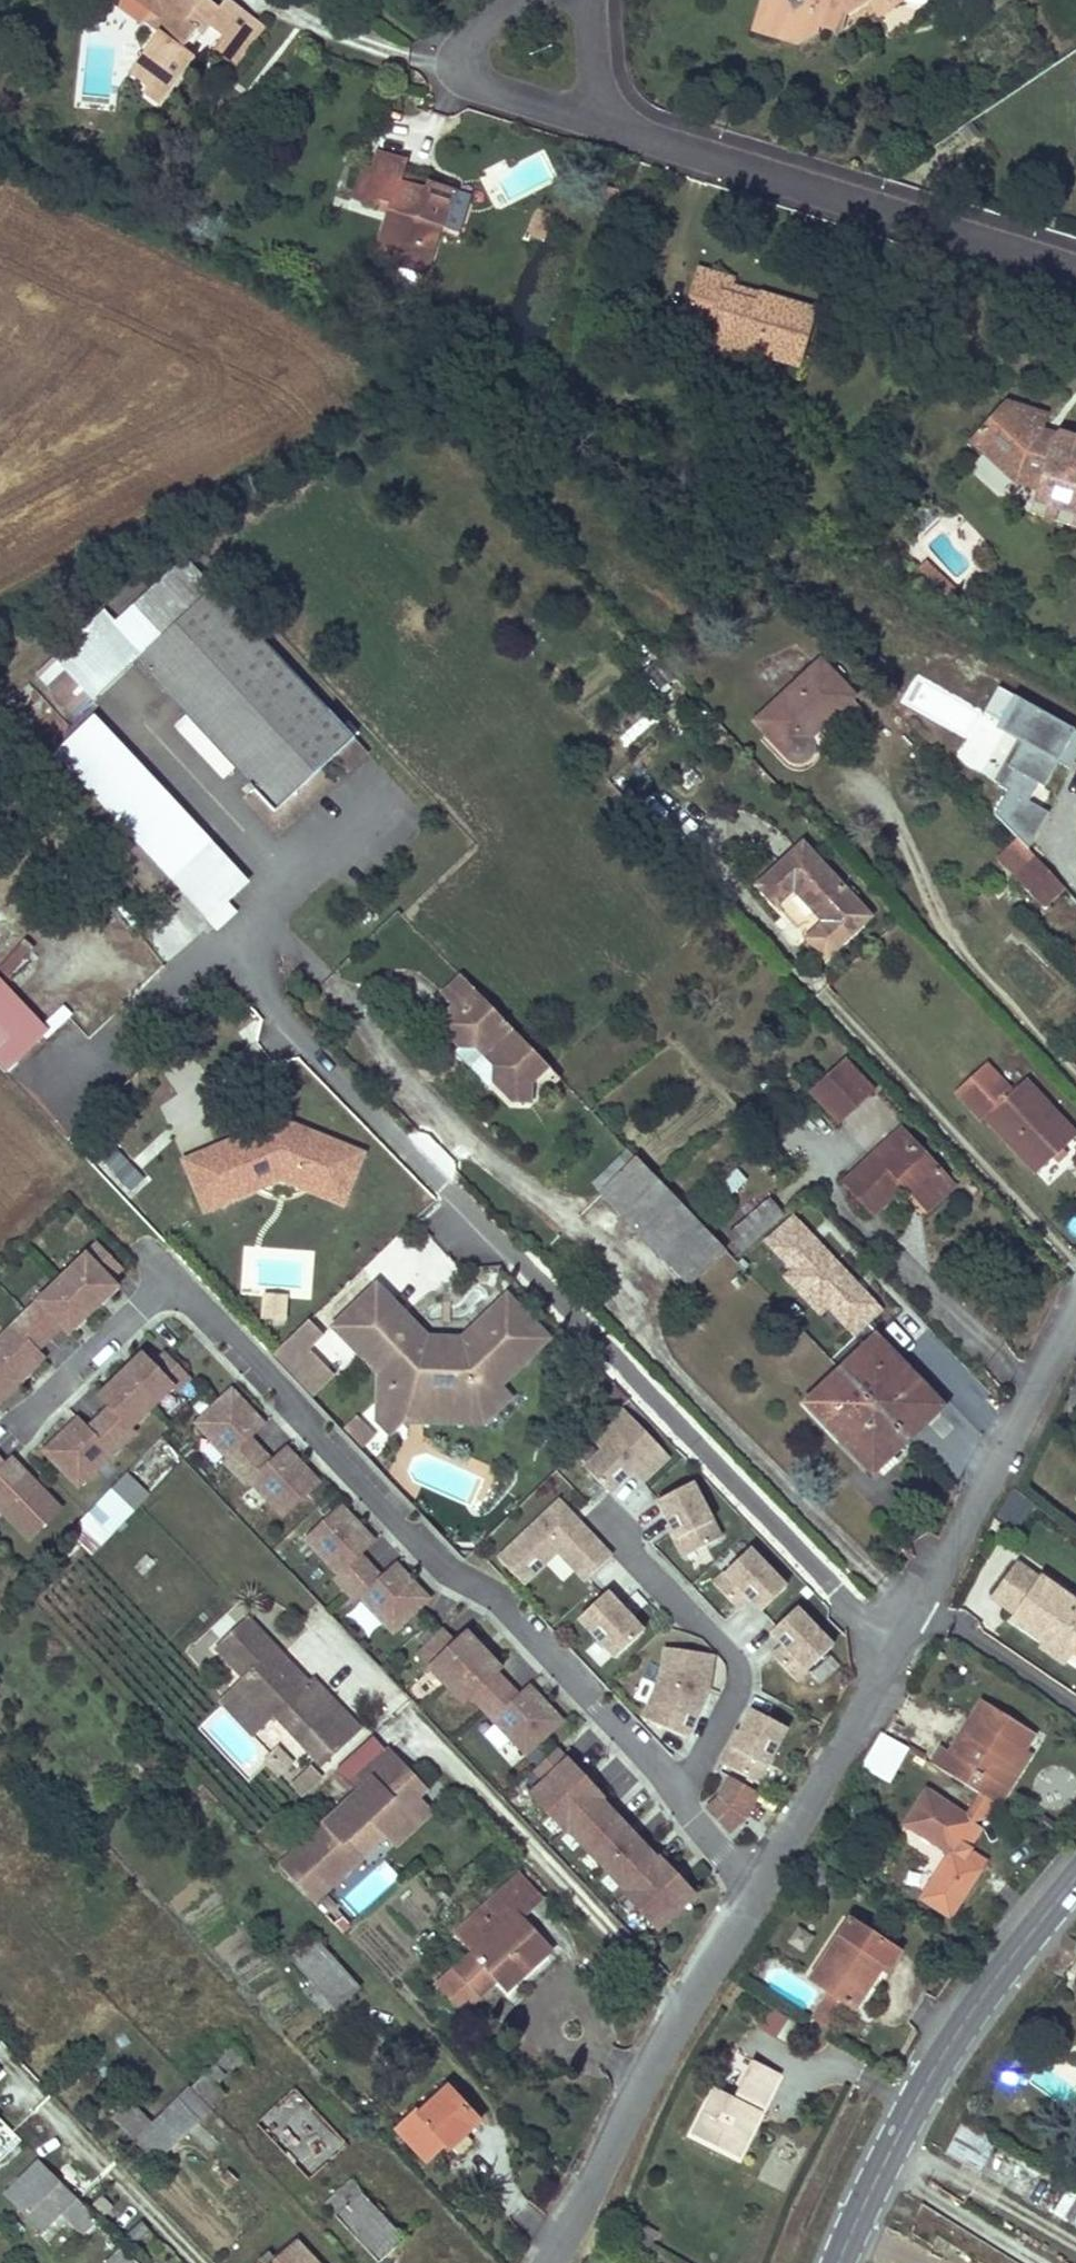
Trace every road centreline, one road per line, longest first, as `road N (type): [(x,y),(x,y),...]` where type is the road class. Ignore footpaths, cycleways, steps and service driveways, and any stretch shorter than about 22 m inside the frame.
road 1 (residential): [(220,957),(894,1652)]
road 2 (residential): [(674,1791),(497,1601),(396,1523),(318,1442),(282,1386),(176,1281)]
road 3 (residential): [(599,125),(1075,270)]
road 4 (tertiary): [(1075,1880),(927,2083),(838,2262)]
road 5 (residential): [(553,2262),(759,1893)]
road 6 (residential): [(1075,1267),(829,1001)]
road 7 (residential): [(922,1602),(1075,1308)]
road 8 (residential): [(614,1526),(631,1557),(737,1667),(737,1693),(674,1791)]
road 9 (residential): [(759,1893),(894,1652)]
road 10 (residential): [(523,0),(465,45),(468,72),(491,91),(599,125)]
road 11 (residential): [(176,1281),(13,1432)]
road 12 (residential): [(1075,1708),(922,1602)]
road 13 (residential): [(759,1893),(674,1791)]
road 14 (residential): [(599,125),(589,0)]

